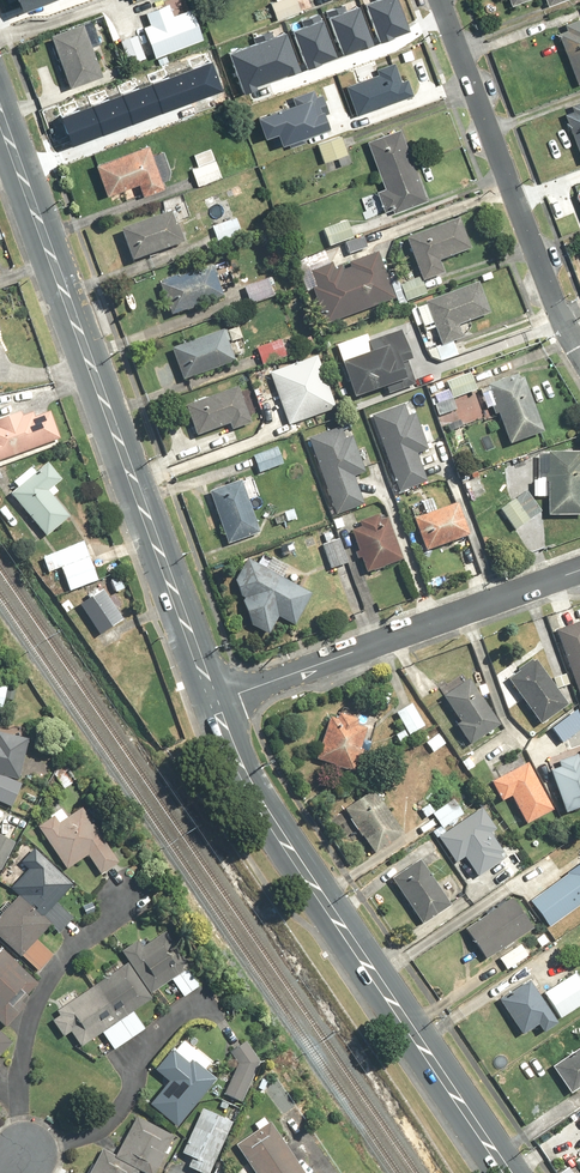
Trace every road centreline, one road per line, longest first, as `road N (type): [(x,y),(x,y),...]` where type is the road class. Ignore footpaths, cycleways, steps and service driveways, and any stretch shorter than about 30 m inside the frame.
road 1 (secondary): [(0,107),(215,703)]
road 2 (secondary): [(215,703),(254,796),(511,1172)]
road 3 (residential): [(579,566),(215,703)]
road 4 (residential): [(444,0),(579,348)]

